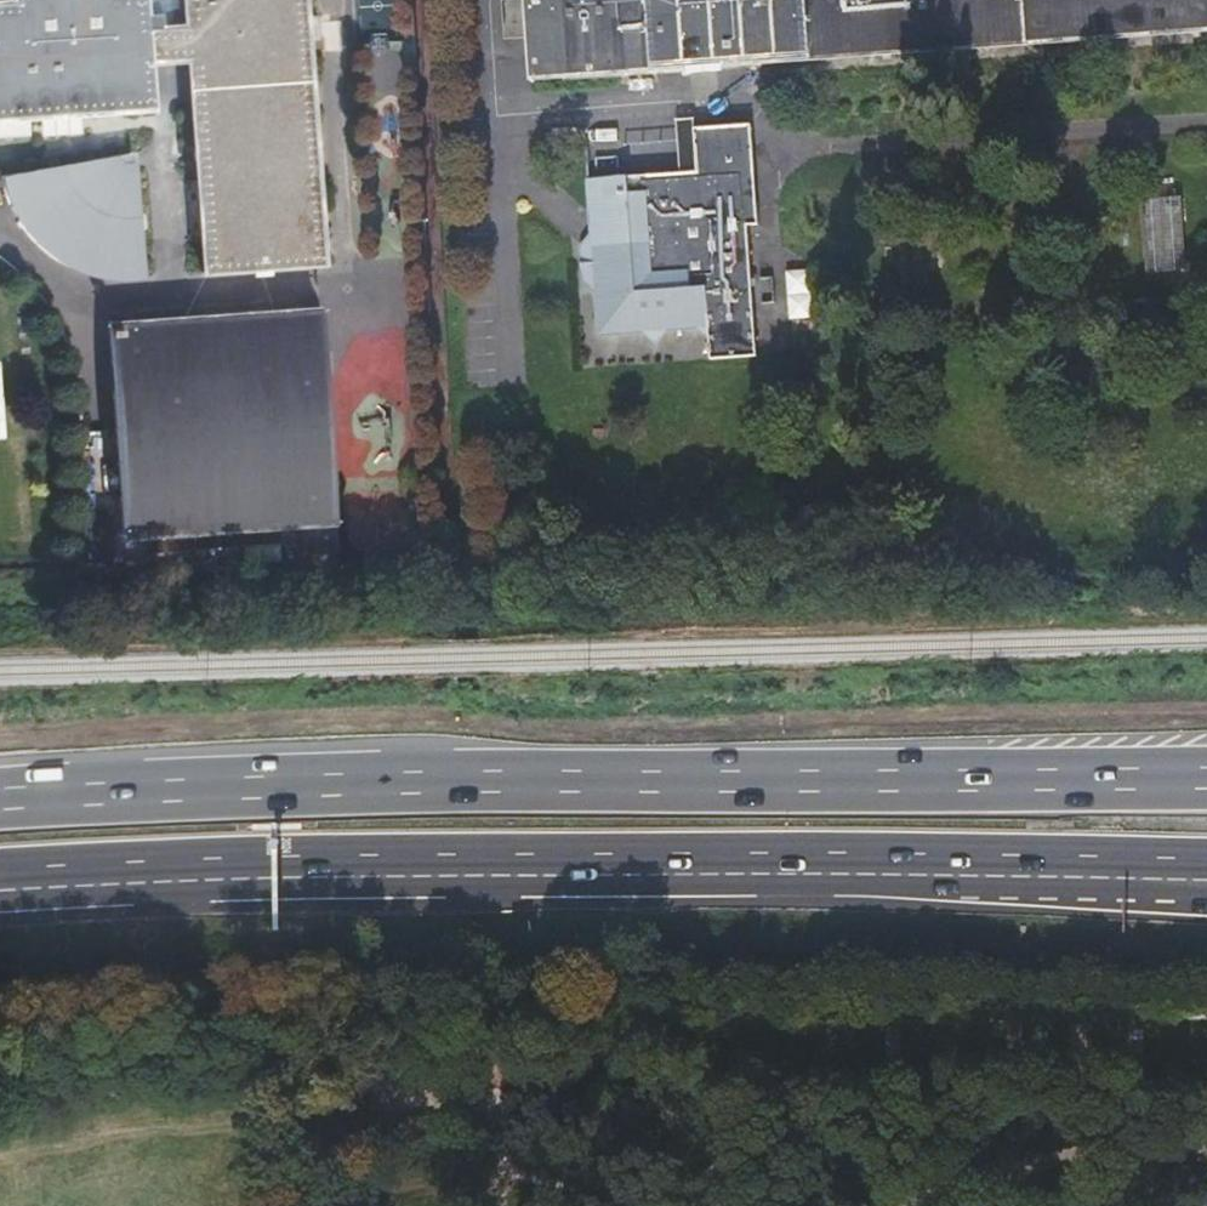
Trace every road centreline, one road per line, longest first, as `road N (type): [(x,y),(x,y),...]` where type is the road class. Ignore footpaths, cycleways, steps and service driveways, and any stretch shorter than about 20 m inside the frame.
road 1 (track): [(1206,1017),(652,1029),(561,1011),(352,993),(181,990),(0,1001)]
road 2 (motorway): [(0,881),(371,867),(1206,879)]
road 3 (motorway): [(1206,784),(373,786),(0,801)]
road 4 (track): [(485,1007),(495,1205)]

